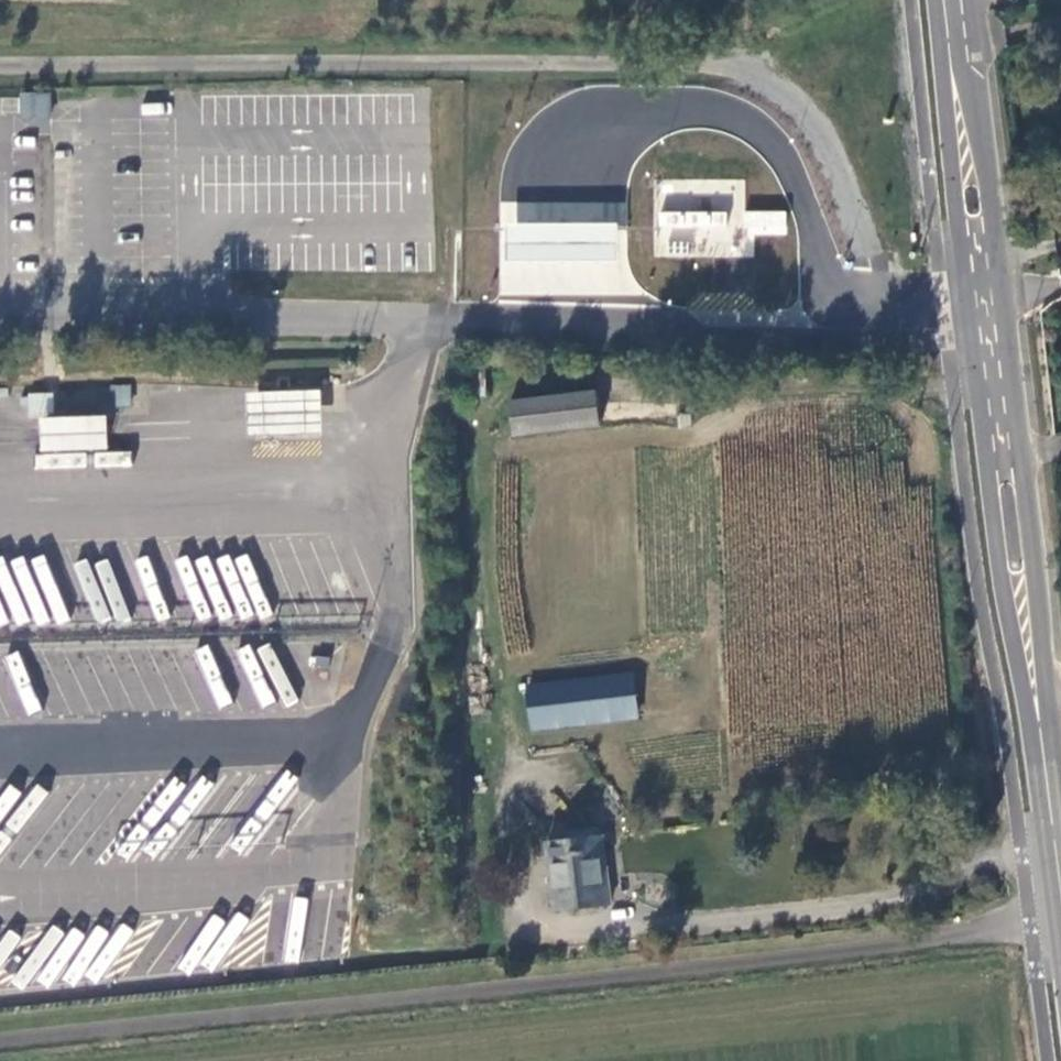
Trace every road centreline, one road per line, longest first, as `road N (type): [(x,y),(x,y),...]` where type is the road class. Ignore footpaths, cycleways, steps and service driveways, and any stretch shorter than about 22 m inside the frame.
road 1 (unclassified): [(1055,927),(0,1039)]
road 2 (track): [(0,67),(738,69),(779,90),(815,134),(895,323)]
road 3 (secondary): [(942,0),(1055,927)]
road 4 (track): [(989,380),(694,402),(567,380),(514,386),(498,400),(481,460),(482,528),(497,682),(509,739),(529,777)]
road 5 (residential): [(203,224),(202,136),(444,140),(441,227)]
road 6 (residential): [(441,227),(203,224)]

